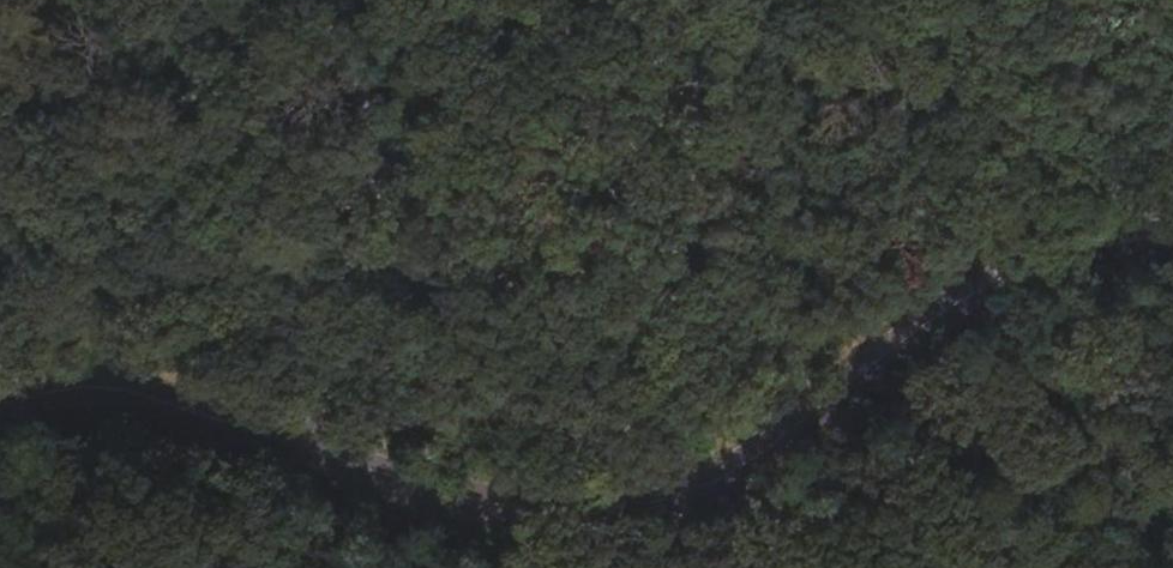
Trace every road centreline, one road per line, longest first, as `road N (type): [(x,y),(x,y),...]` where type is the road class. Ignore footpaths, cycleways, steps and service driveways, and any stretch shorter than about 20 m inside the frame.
road 1 (tertiary): [(1172,233),(1048,251),(927,301),(748,461),(667,499),(510,510),(120,396),(45,394),(0,407)]

